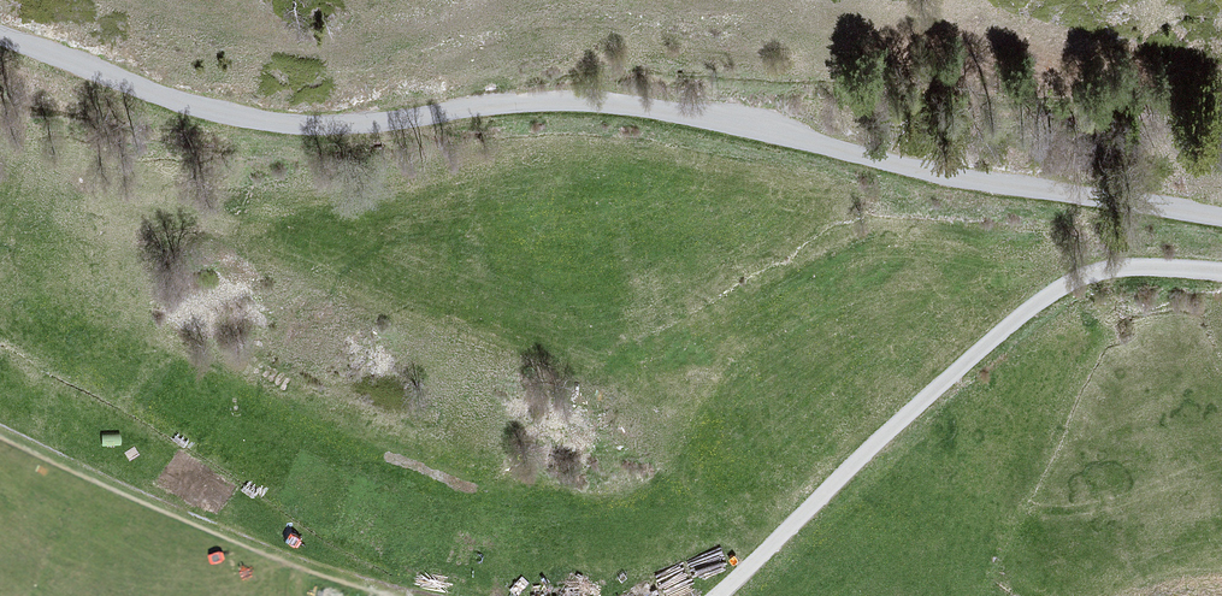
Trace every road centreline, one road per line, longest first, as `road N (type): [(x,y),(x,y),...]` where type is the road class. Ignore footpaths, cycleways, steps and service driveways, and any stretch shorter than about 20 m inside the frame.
road 1 (residential): [(1221,220),(963,177),(762,128),(604,102),(489,105),(333,126),(274,122),(207,111),(0,36)]
road 2 (track): [(726,595),(889,435),(1068,284),(1109,268)]
road 3 (track): [(398,595),(129,498),(0,435)]

